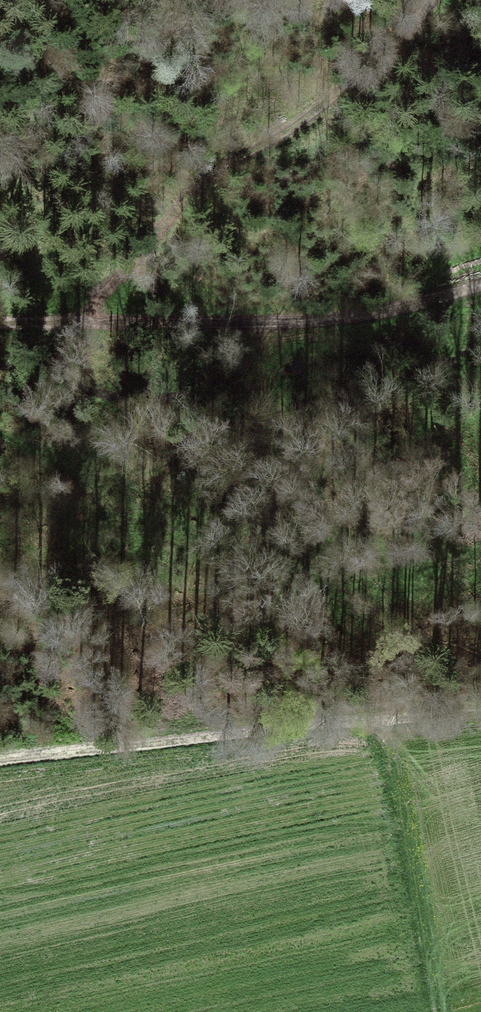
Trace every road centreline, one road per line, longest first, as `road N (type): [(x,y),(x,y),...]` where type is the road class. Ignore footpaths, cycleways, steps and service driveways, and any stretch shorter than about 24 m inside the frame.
road 1 (track): [(0,318),(344,317),(480,285)]
road 2 (track): [(86,320),(199,203),(406,46),(440,0)]
road 3 (track): [(382,714),(0,760)]
road 4 (track): [(436,1011),(382,714)]

